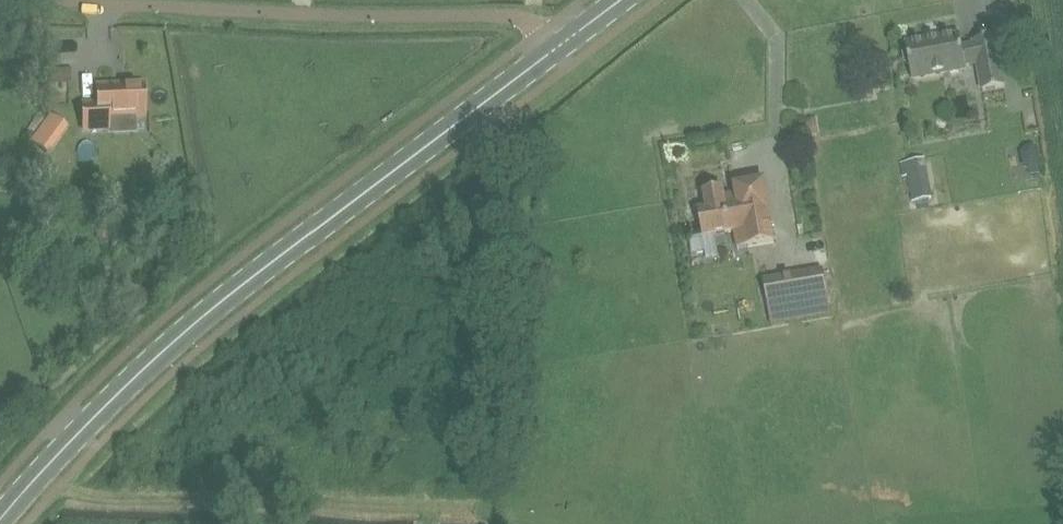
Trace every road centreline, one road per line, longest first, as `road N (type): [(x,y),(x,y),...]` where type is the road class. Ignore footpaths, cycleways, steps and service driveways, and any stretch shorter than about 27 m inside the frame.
road 1 (secondary): [(0,521),(152,353),(558,50)]
road 2 (residential): [(558,50),(543,31),(506,17),(87,0)]
road 3 (track): [(27,486),(95,498),(420,507),(427,523)]

